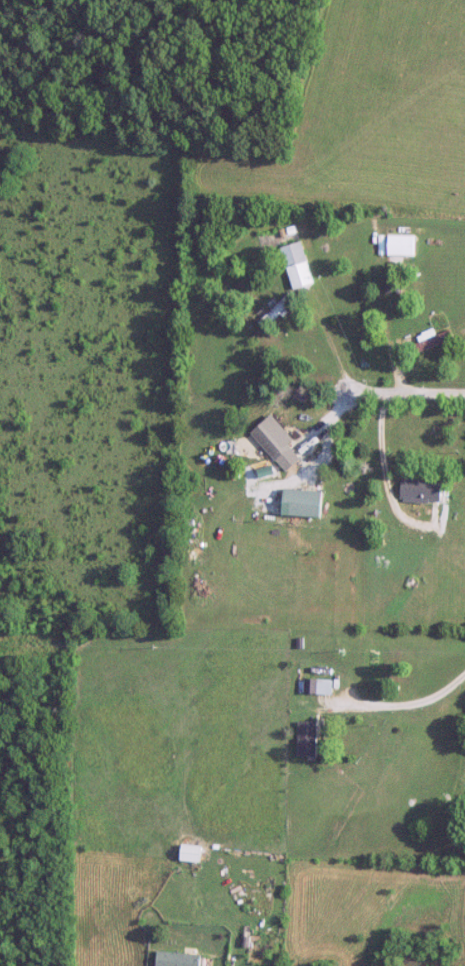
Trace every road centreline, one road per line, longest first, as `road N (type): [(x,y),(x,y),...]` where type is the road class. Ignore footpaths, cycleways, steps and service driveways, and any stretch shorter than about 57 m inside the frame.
road 1 (residential): [(464,401),(350,400),(340,358),(296,270)]
road 2 (residential): [(464,680),(414,708),(343,712)]

